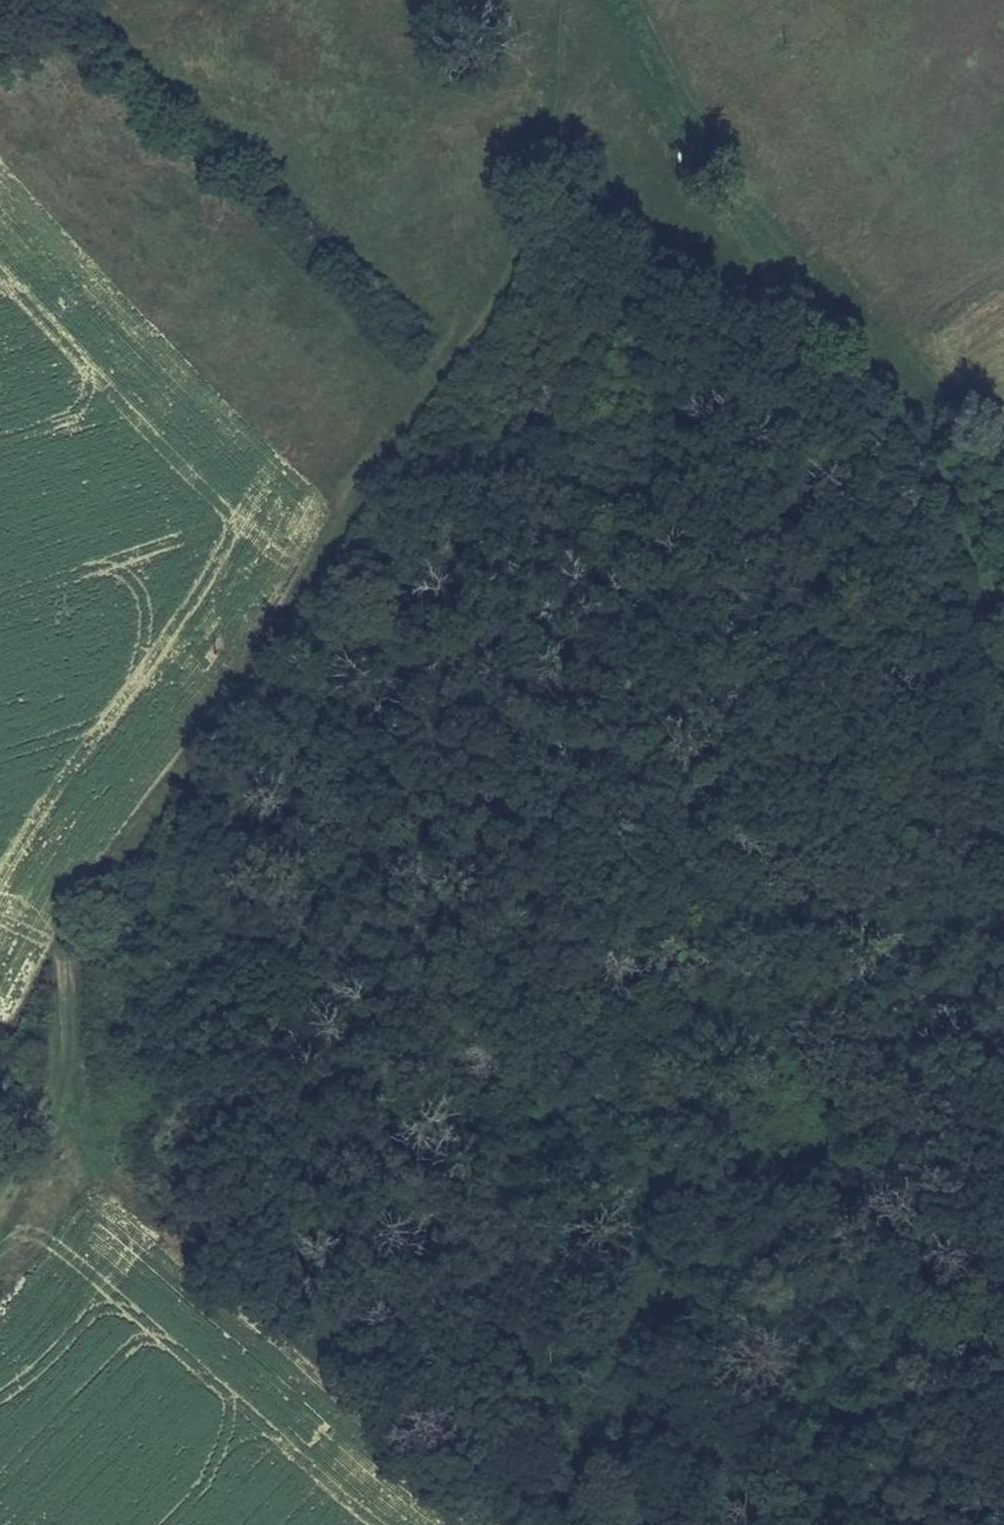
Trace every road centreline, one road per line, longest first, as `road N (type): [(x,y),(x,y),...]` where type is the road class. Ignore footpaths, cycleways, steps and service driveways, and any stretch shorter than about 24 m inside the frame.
road 1 (track): [(0,1229),(42,1155),(55,1099),(64,957),(91,904),(486,293),(522,220),(563,0)]
road 2 (track): [(1003,572),(896,370),(748,204),(634,0)]

